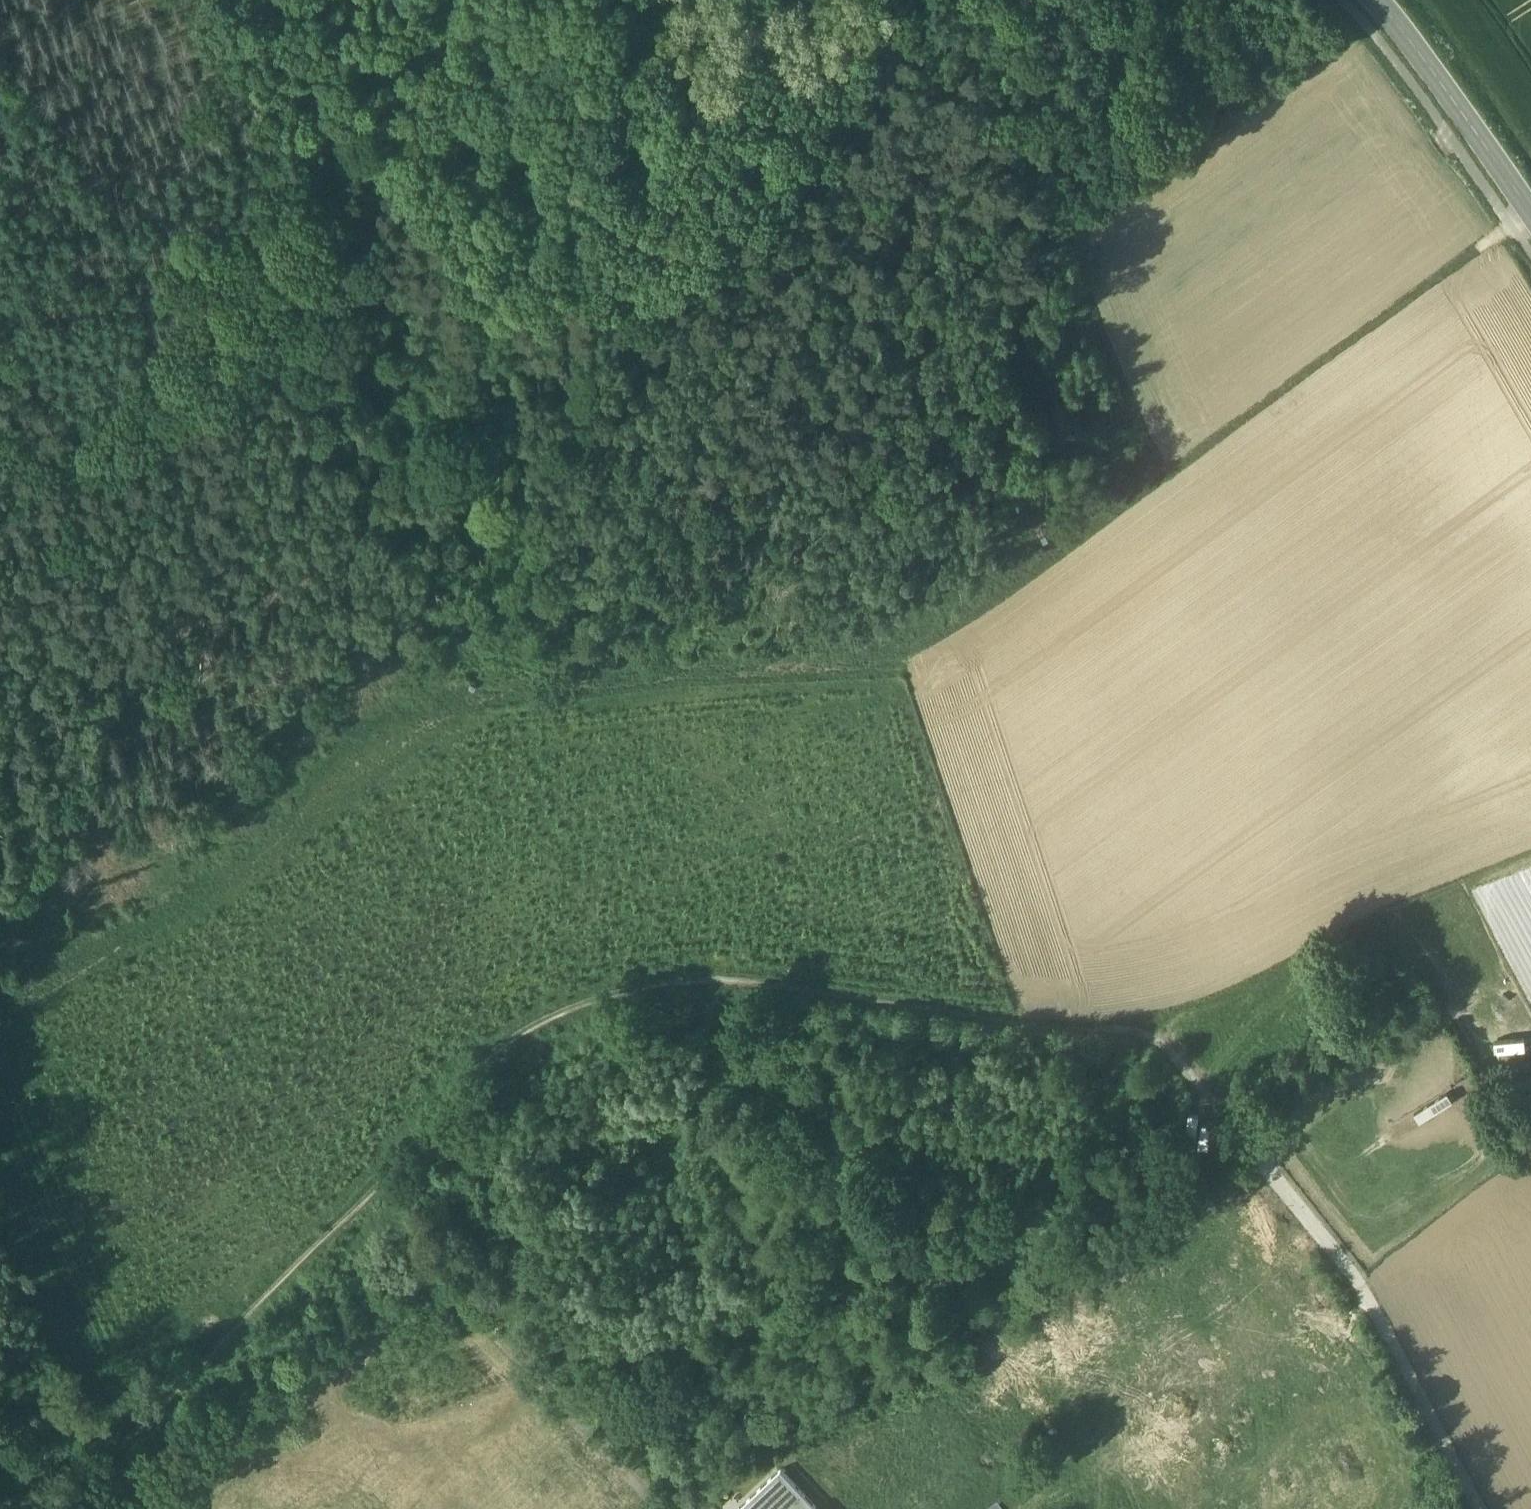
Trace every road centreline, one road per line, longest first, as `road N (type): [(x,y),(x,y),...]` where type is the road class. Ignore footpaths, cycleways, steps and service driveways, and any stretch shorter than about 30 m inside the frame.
road 1 (track): [(53,1508),(143,1441),(397,1174),(494,1050),(585,1001),(701,984),(1081,1038),(1146,1038),(1180,1054),(1281,1170),(1364,1289),(1483,1508)]
road 2 (track): [(1529,205),(1185,459)]
road 3 (tertiary): [(1530,208),(1376,0)]

